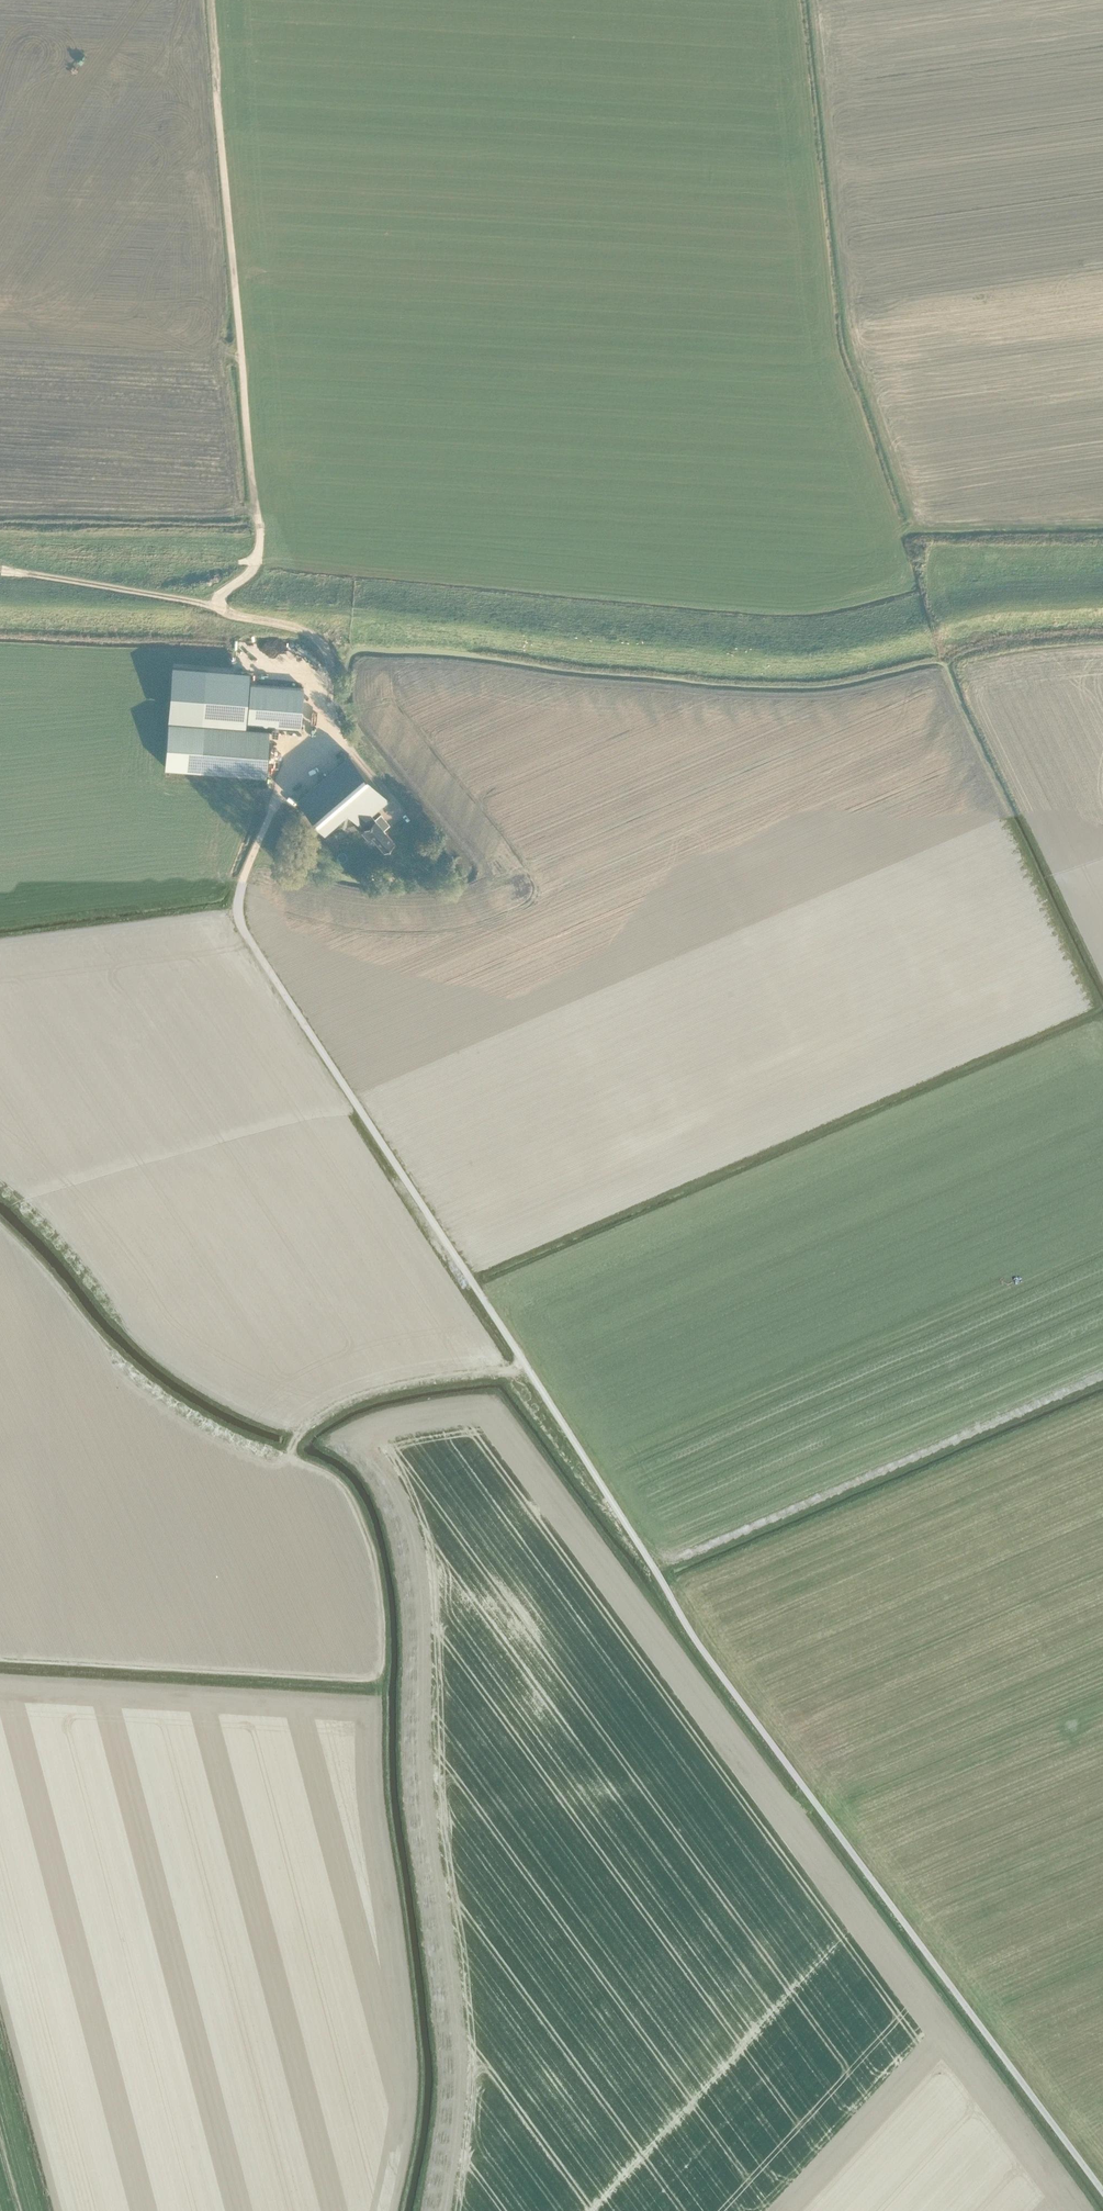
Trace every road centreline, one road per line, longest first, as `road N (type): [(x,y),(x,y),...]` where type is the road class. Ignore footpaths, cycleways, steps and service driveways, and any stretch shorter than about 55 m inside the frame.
road 1 (track): [(330,665),(314,636),(222,606),(224,593),(253,574),(261,545),(217,92)]

